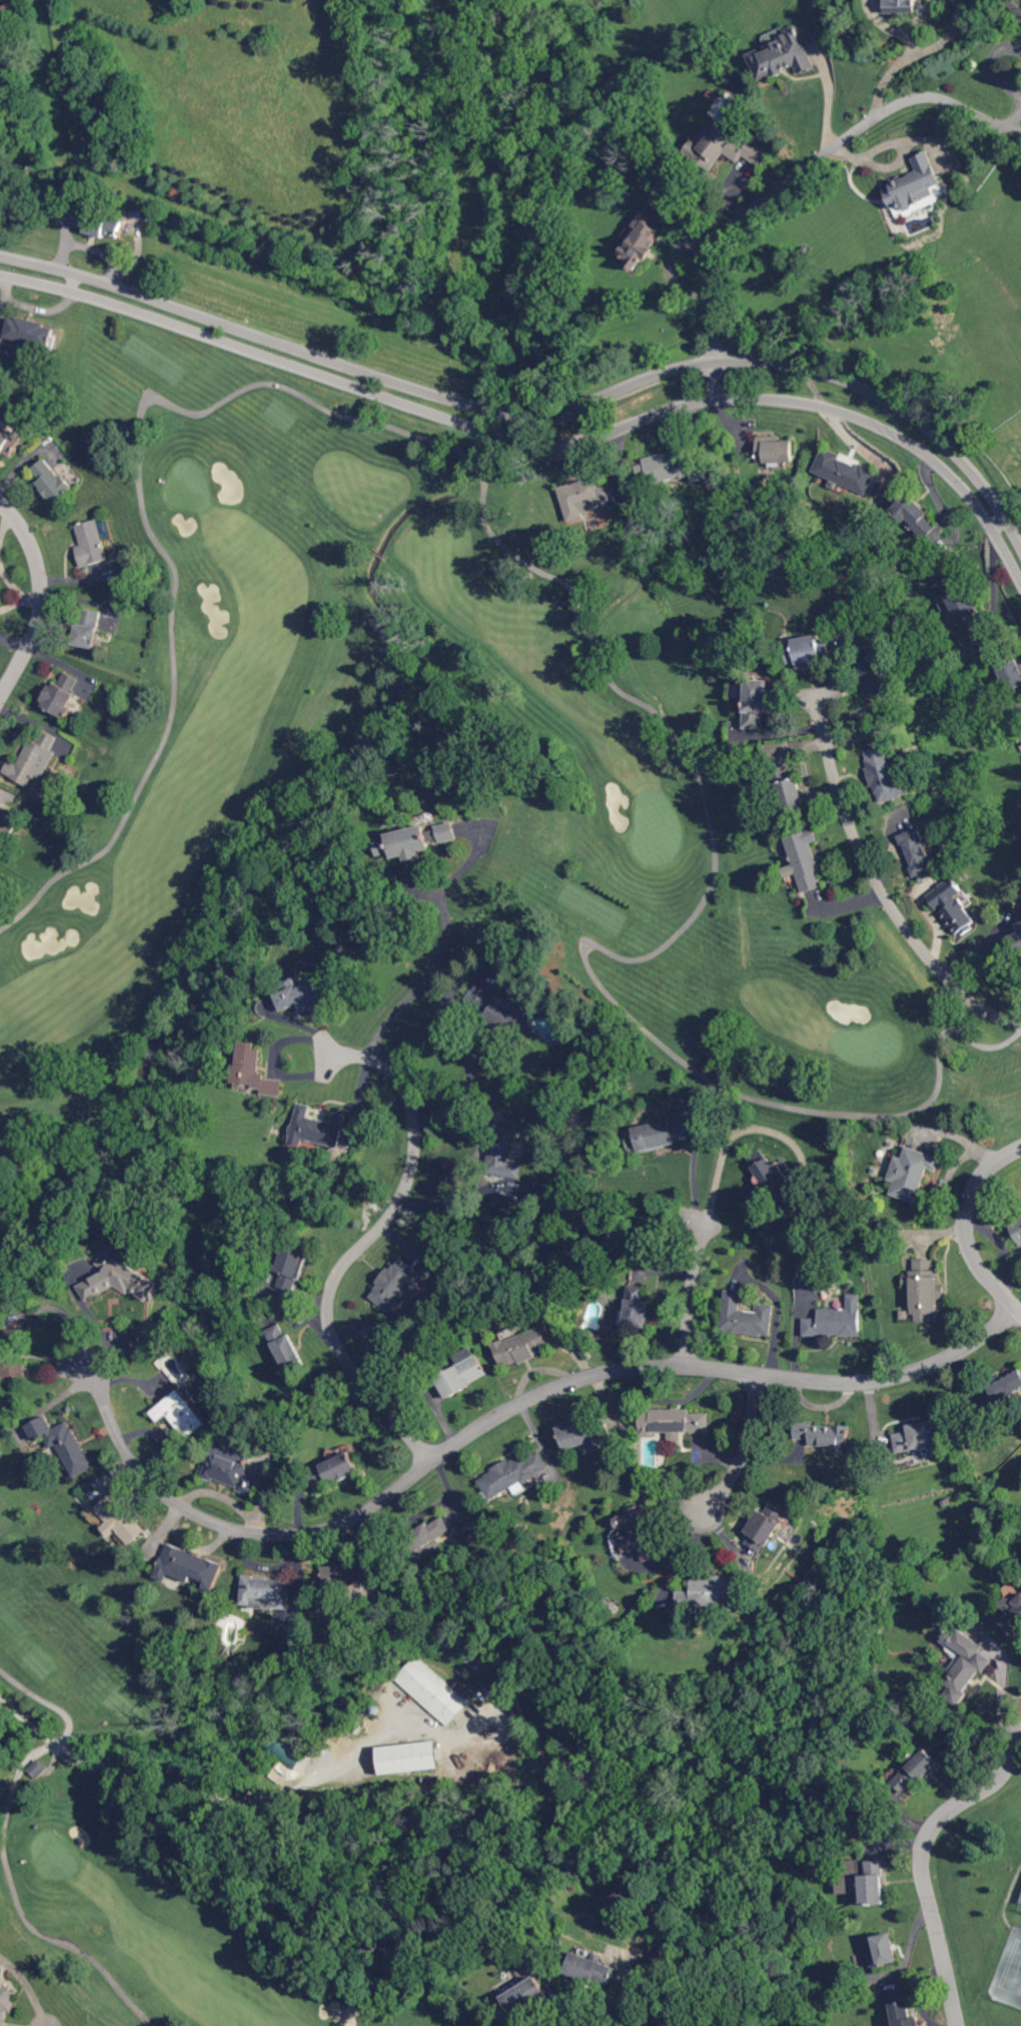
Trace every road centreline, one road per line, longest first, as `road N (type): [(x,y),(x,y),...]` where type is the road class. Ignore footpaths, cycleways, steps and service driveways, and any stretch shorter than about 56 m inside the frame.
road 1 (residential): [(0,272),(68,287),(538,444),(575,443),(661,406),(715,394),(803,398),(920,447),(975,501),(1020,578)]
road 2 (residential): [(1020,547),(977,477),(933,433),(851,380),(802,365),(712,355),(538,415),(395,380),(120,285),(0,254)]
road 3 (residential): [(1019,1310),(941,1362),(887,1379),(822,1382),(659,1367),(572,1383),(490,1422),(362,1515),(298,1535),(210,1521),(161,1491),(130,1455),(96,1373)]
road 4 (residential): [(434,1461),(347,1361),(330,1309),(344,1267),(402,1200),(413,1171),(414,1116),(406,1090),(380,1063),(331,1056)]
road 5 (residential): [(715,394),(708,271),(732,231),(907,101),(936,97),(1020,131)]
road 6 (residential): [(1020,1024),(967,996),(895,909),(855,832),(818,688)]
road 7 (residential): [(1020,1743),(1005,1774),(940,1821),(925,1847),(959,2025)]
road 8 (residential): [(0,501),(31,542),(42,594),(34,635),(0,698)]
road 9 (residential): [(1020,1149),(983,1179),(967,1216),(975,1258),(1020,1312)]
road 10 (residential): [(760,1375),(745,1453),(704,1512)]
road 11 (residential): [(686,1367),(706,1225)]
road 12 (residential): [(0,1699),(108,1763)]

